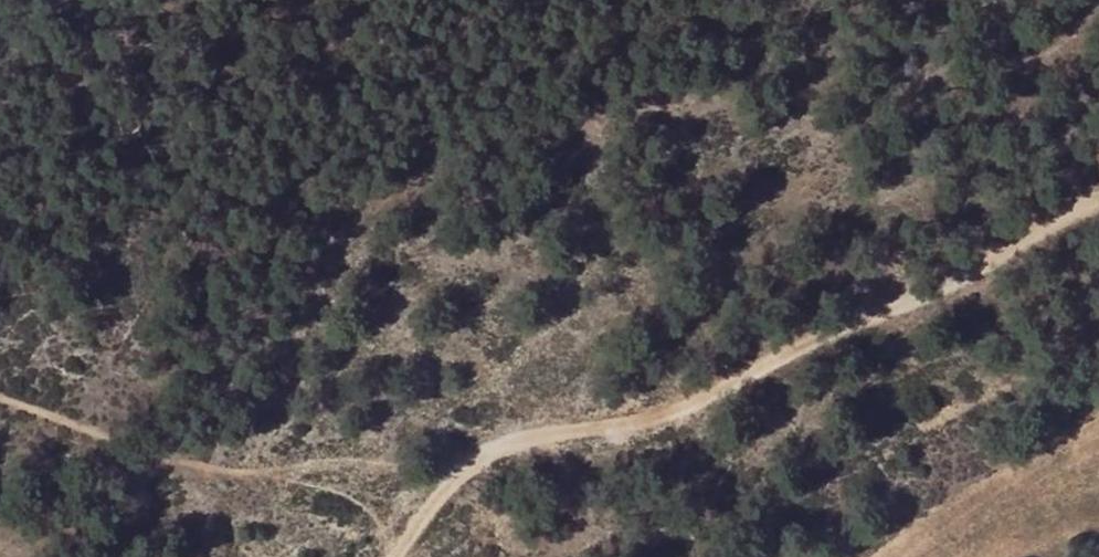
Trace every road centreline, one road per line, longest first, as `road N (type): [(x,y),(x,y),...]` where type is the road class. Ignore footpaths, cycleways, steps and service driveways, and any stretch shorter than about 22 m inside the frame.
road 1 (track): [(364,556),(478,445),(669,418),(836,324),(949,290),(1074,204),(1098,196)]

